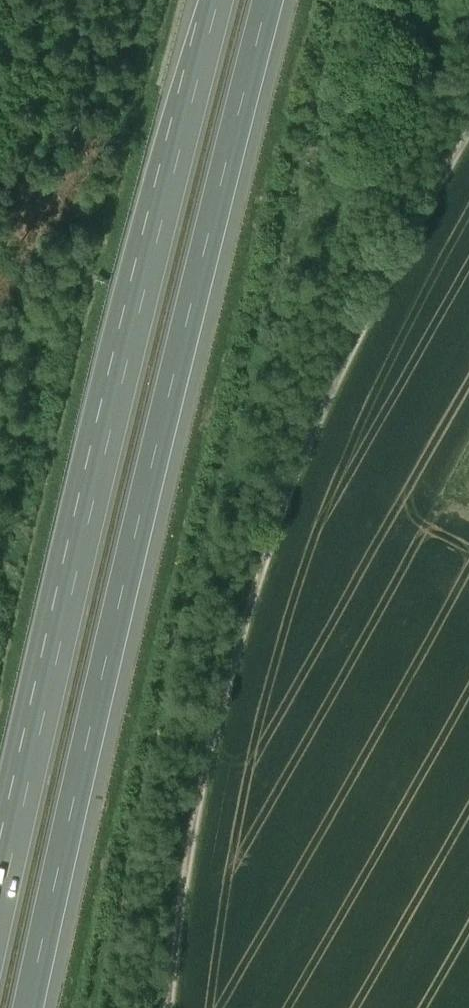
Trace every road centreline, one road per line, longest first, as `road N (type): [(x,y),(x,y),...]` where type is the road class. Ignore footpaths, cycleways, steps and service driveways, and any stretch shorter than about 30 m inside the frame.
road 1 (motorway): [(31,1007),(181,339),(268,0)]
road 2 (track): [(468,126),(402,240),(300,457),(248,604),(183,866),(166,1007)]
road 3 (motorway): [(216,0),(16,818)]

